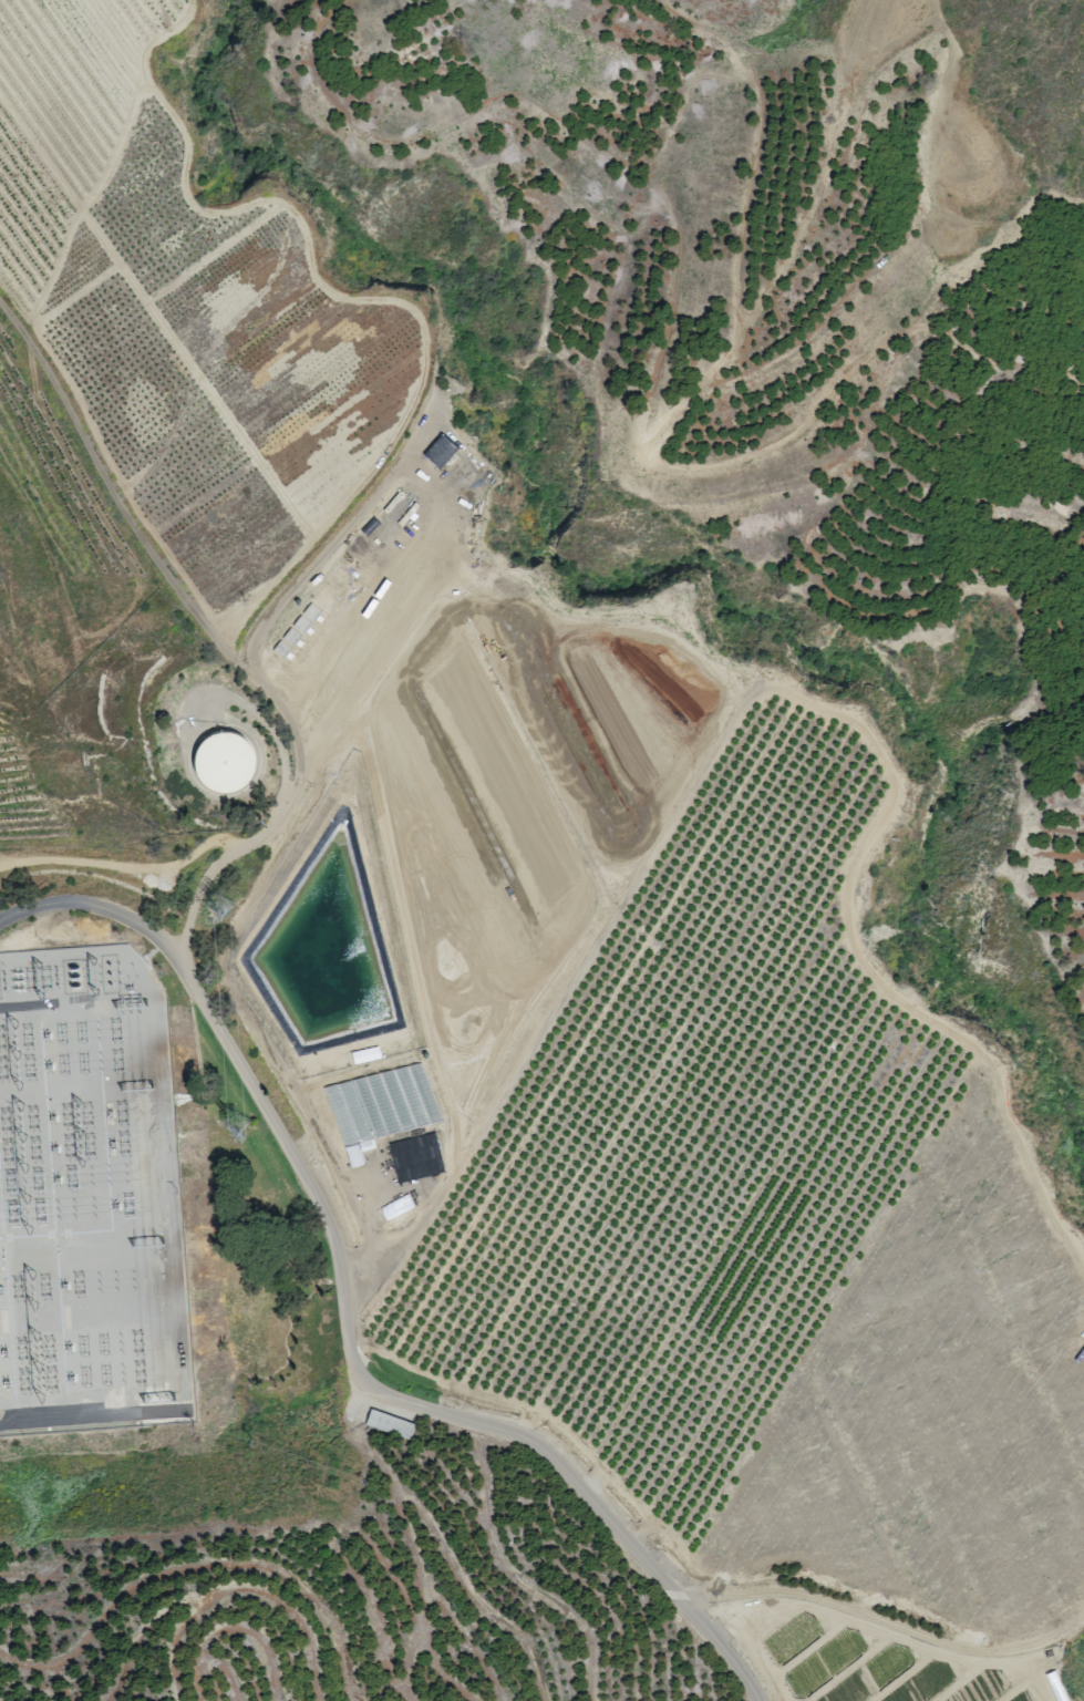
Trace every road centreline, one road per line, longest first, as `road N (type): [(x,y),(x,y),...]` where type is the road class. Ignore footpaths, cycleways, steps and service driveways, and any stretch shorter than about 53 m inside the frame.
road 1 (residential): [(183,962),(326,1214),(362,1372),(391,1396),(545,1447),(761,1700)]
road 2 (track): [(677,1594),(775,1588),(970,1653)]

